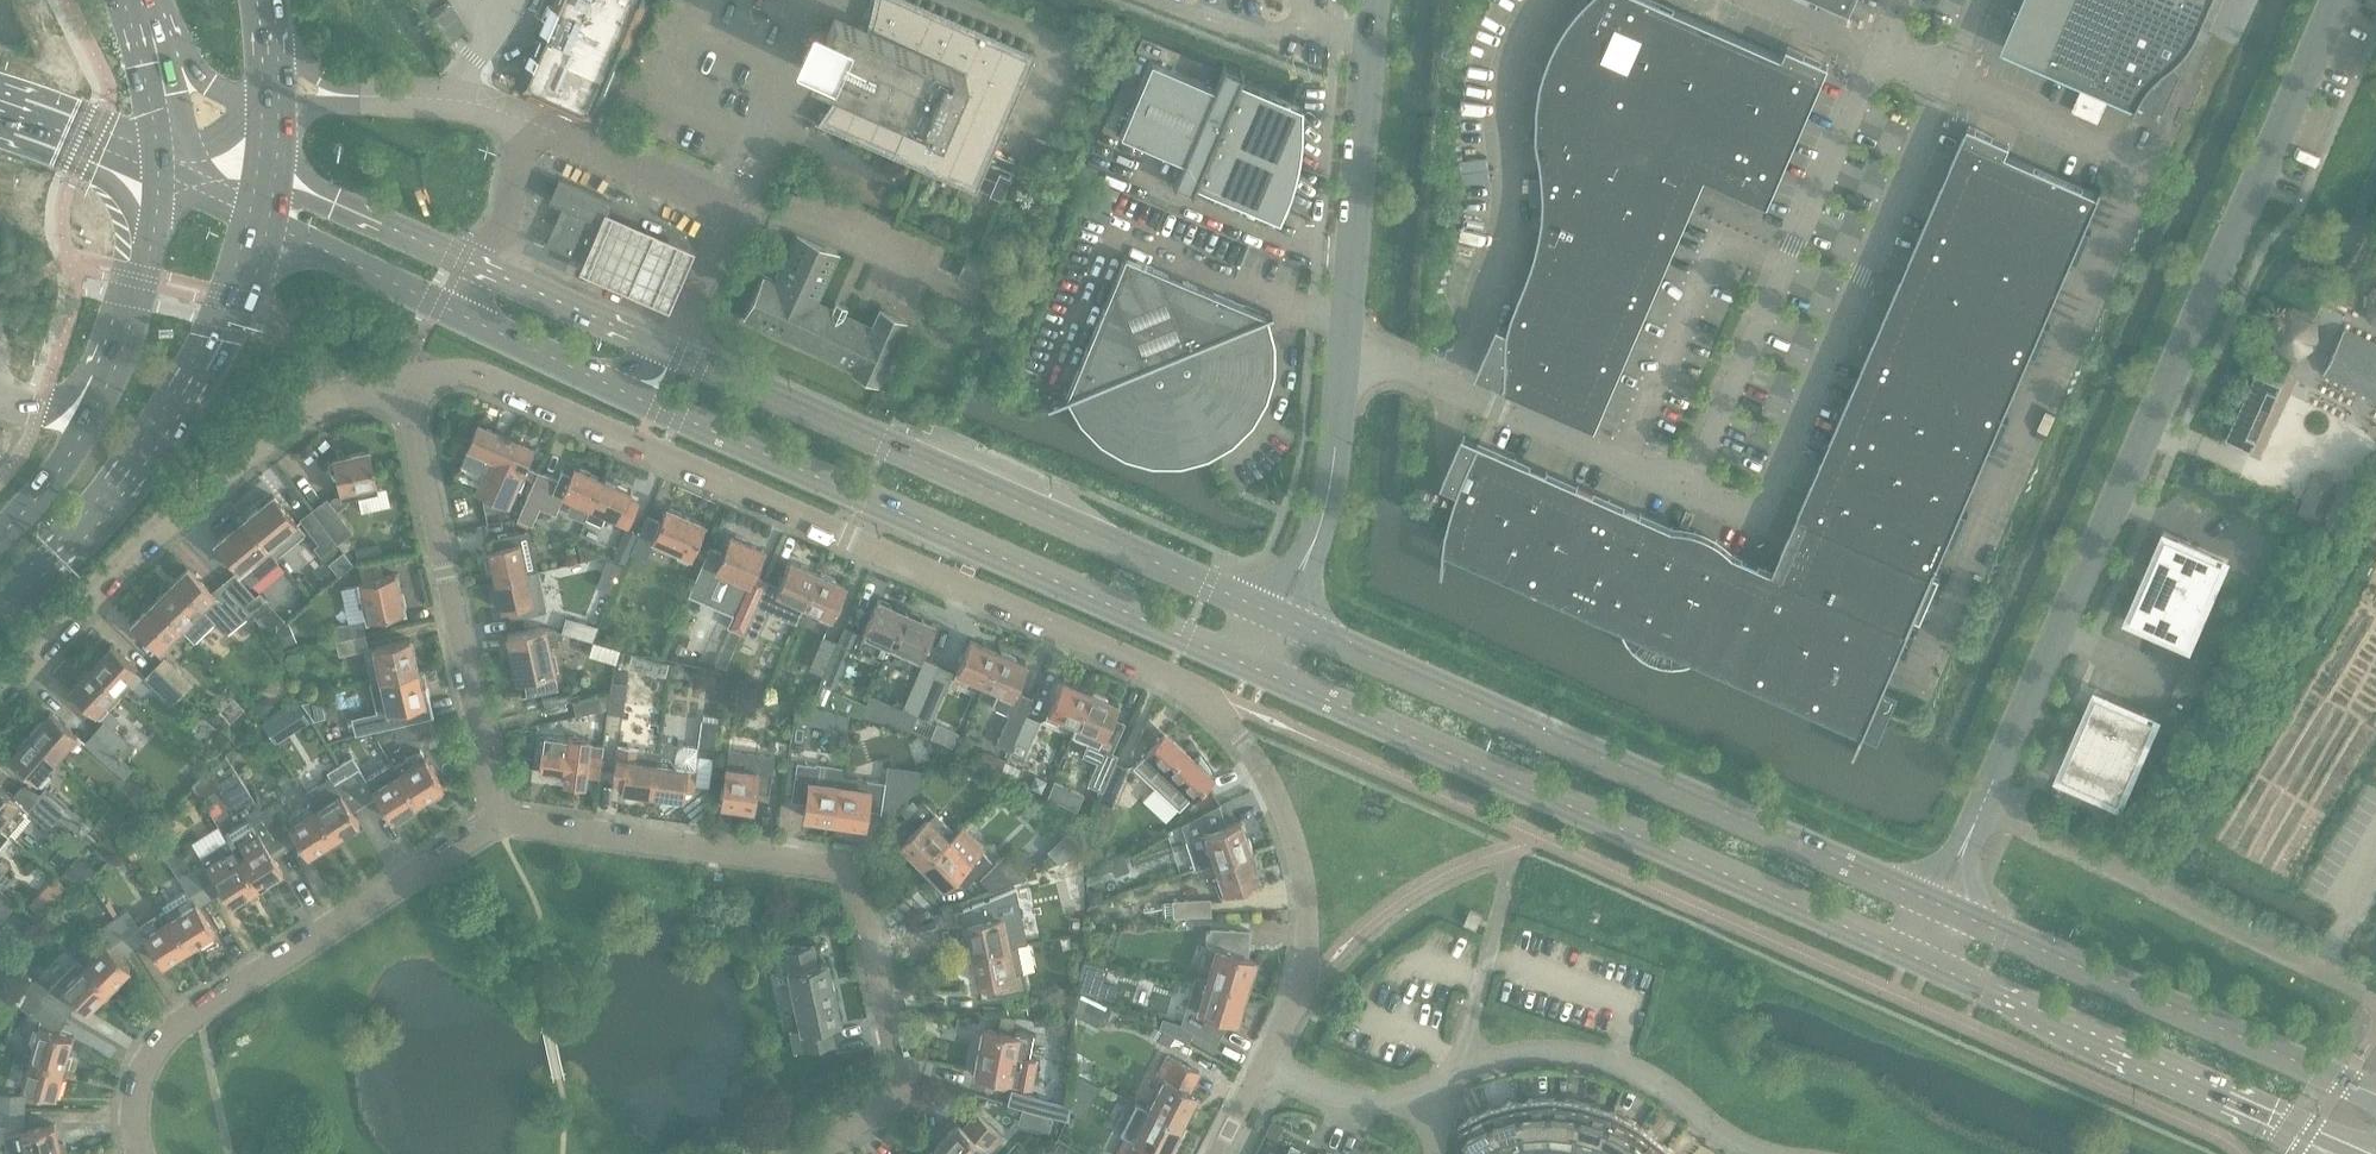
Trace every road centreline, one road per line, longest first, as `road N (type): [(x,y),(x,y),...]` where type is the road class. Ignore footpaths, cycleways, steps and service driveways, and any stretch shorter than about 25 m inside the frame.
road 1 (residential): [(1264,1067),(1303,982),(1307,896),(1274,788),(1225,717),(1194,692),(501,384),(464,373),(406,383)]
road 2 (unclassified): [(1982,808),(2340,0)]
road 3 (secondary): [(1254,671),(1916,958)]
road 4 (secondary): [(1938,906),(1277,618)]
road 5 (secondary): [(617,389),(1254,671)]
road 6 (residential): [(501,823),(847,869),(901,1087),(896,1100),(809,1153)]
road 7 (secondary): [(1277,618),(666,349)]
road 8 (residential): [(0,700),(156,533),(247,450),(337,400),(406,383)]
road 9 (residential): [(143,1153),(142,1075),(159,1049),(216,1003),(501,823)]
road 10 (unclassified): [(1755,516),(1952,71)]
road 11 (unclassified): [(1884,43),(1689,487)]
road 12 (secondary): [(1916,958),(2355,1153)]
road 13 (secondary): [(2375,1095),(1938,906)]
road 14 (secondary): [(0,604),(117,476),(174,396),(226,298),(250,215)]
road 15 (residential): [(501,823),(406,383)]
road 16 (residential): [(2375,1000),(1982,808)]
road 17 (secondary): [(159,172),(144,278),(103,395),(69,457),(0,541)]
road 18 (unclassified): [(1541,0),(1517,56),(1510,245),(1456,388)]
road 19 (unclassified): [(666,349),(730,209),(529,122)]
road 20 (residential): [(1768,1153),(1715,1126),(1655,1075),(1618,1064),(1548,1053),(1505,1056),(1437,1083)]
road 21 (unclassified): [(1347,344),(1373,0)]
road 22 (unclassified): [(1285,601),(1321,531),(1347,344)]
road 23 (unclassified): [(1689,487),(1456,388)]
road 24 (secondary): [(484,270),(257,175)]
road 25 (secondary): [(250,215),(460,322)]
road 26 (secondary): [(666,349),(484,270)]
road 27 (residential): [(1437,1083),(1408,1097),(1359,1100),(1264,1067)]
road 28 (secondary): [(460,322),(617,389)]
road 29 (motorway): [(0,110),(159,172)]
road 30 (unclassified): [(362,97),(452,100),(529,122)]
road 31 (unclassified): [(132,24),(211,86),(263,106)]
road 32 (unclassified): [(529,122),(518,181),(484,270)]
road 33 (secondary): [(132,24),(159,172)]
road 34 (motorway): [(159,172),(245,126),(263,106)]
road 35 (unclassified): [(362,97),(320,79),(260,31)]

